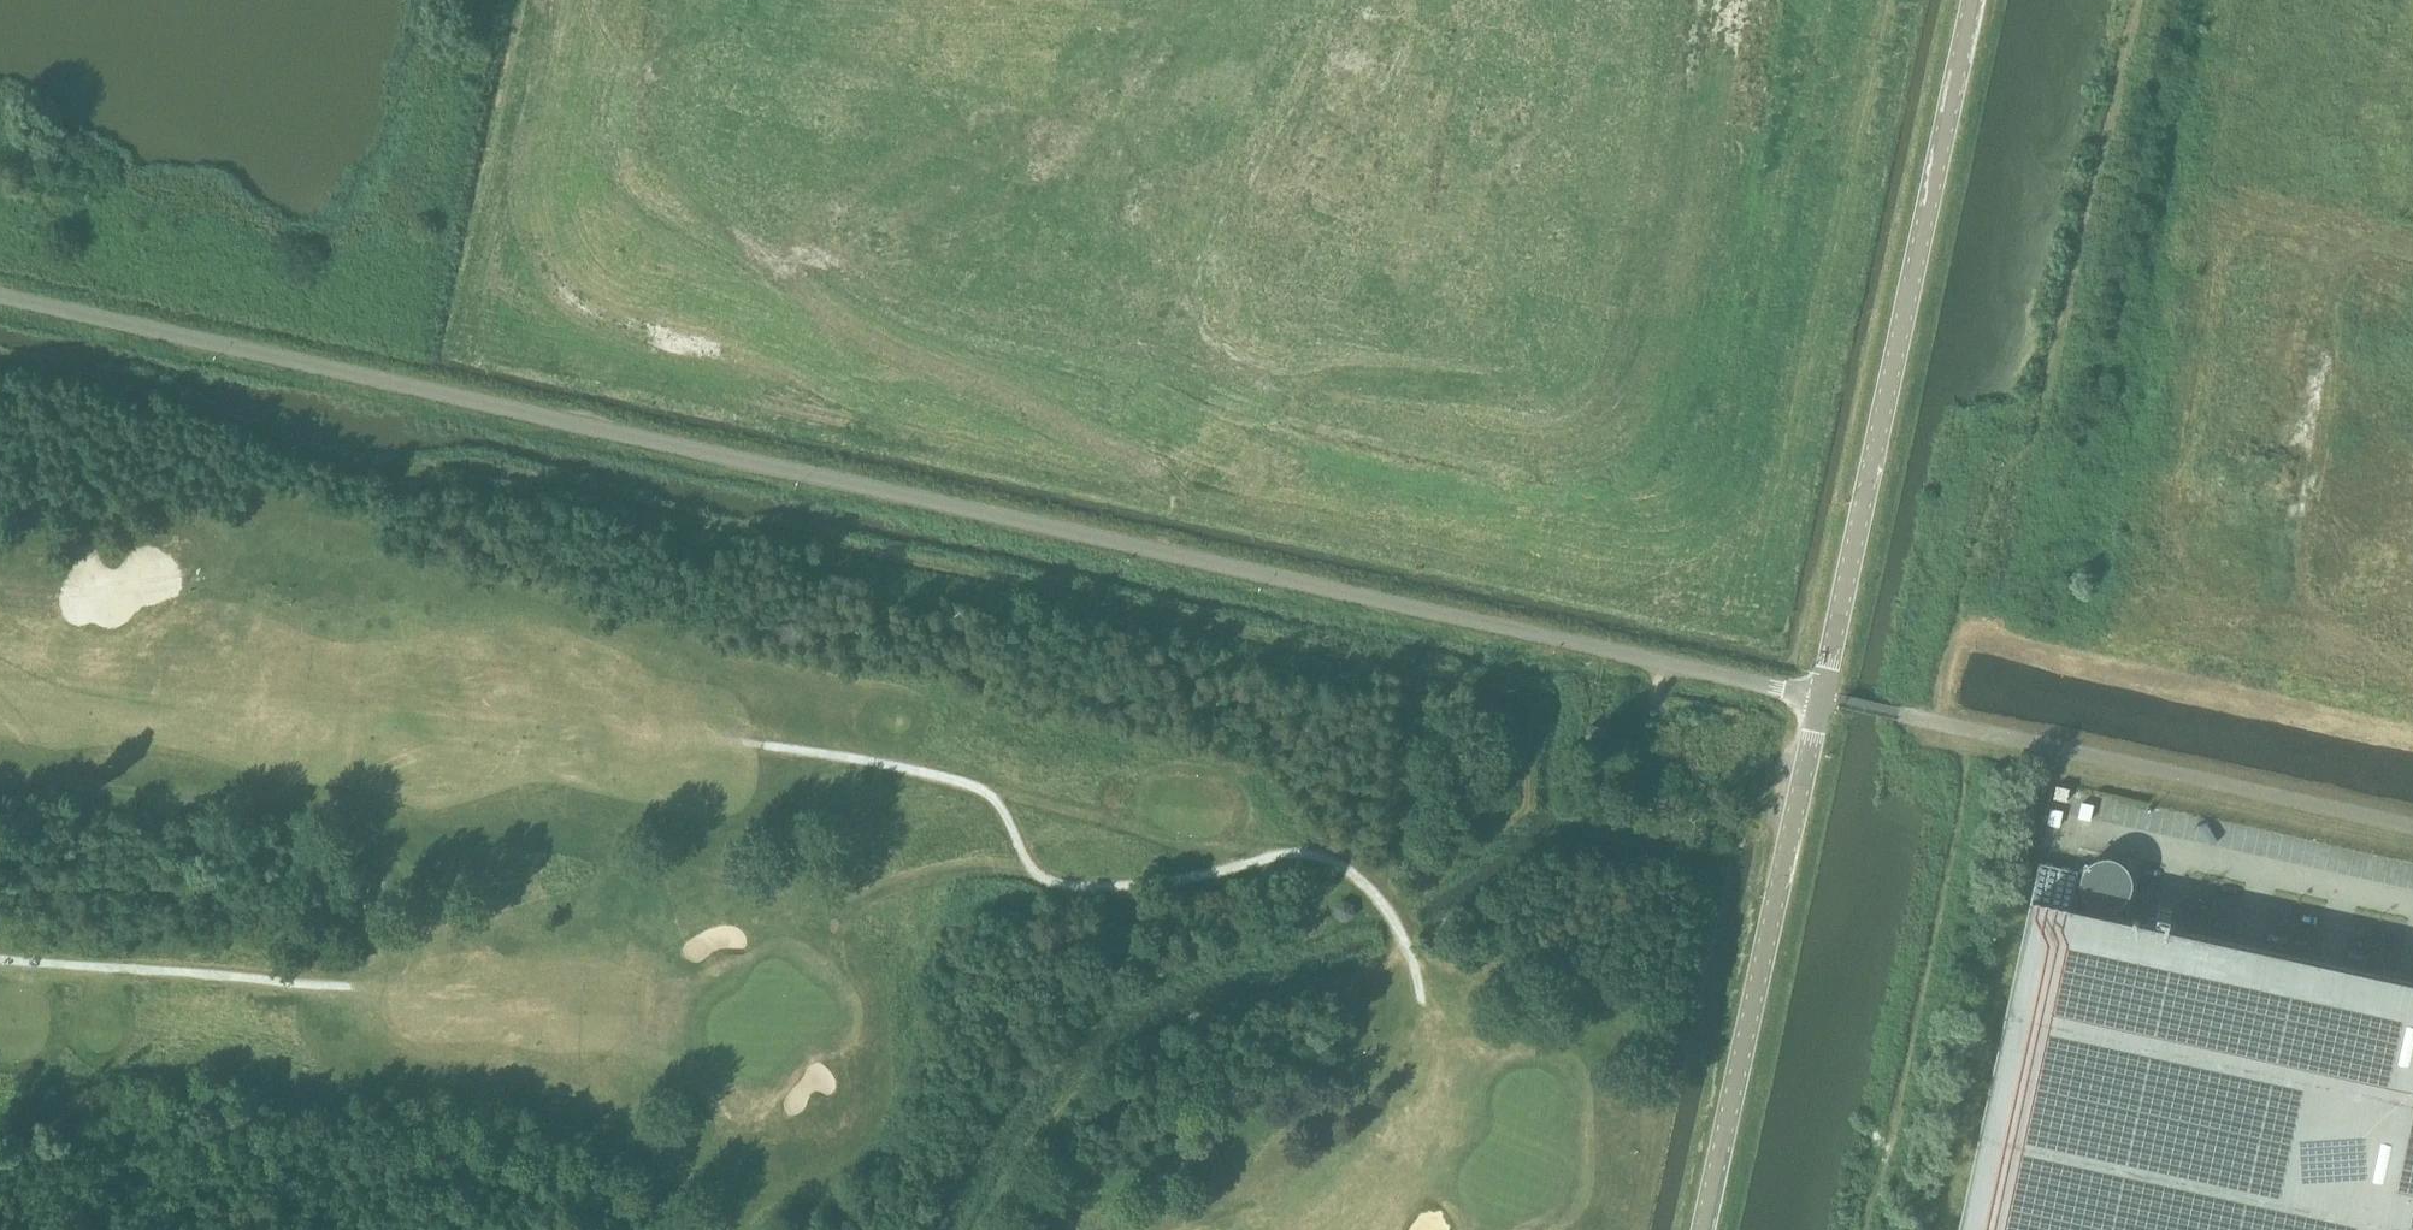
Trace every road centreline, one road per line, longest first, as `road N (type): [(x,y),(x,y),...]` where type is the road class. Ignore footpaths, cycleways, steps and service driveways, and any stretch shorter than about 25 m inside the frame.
road 1 (unclassified): [(1821,697),(0,297)]
road 2 (tertiary): [(1821,697),(1974,0)]
road 3 (tertiary): [(1703,1229),(1821,697)]

